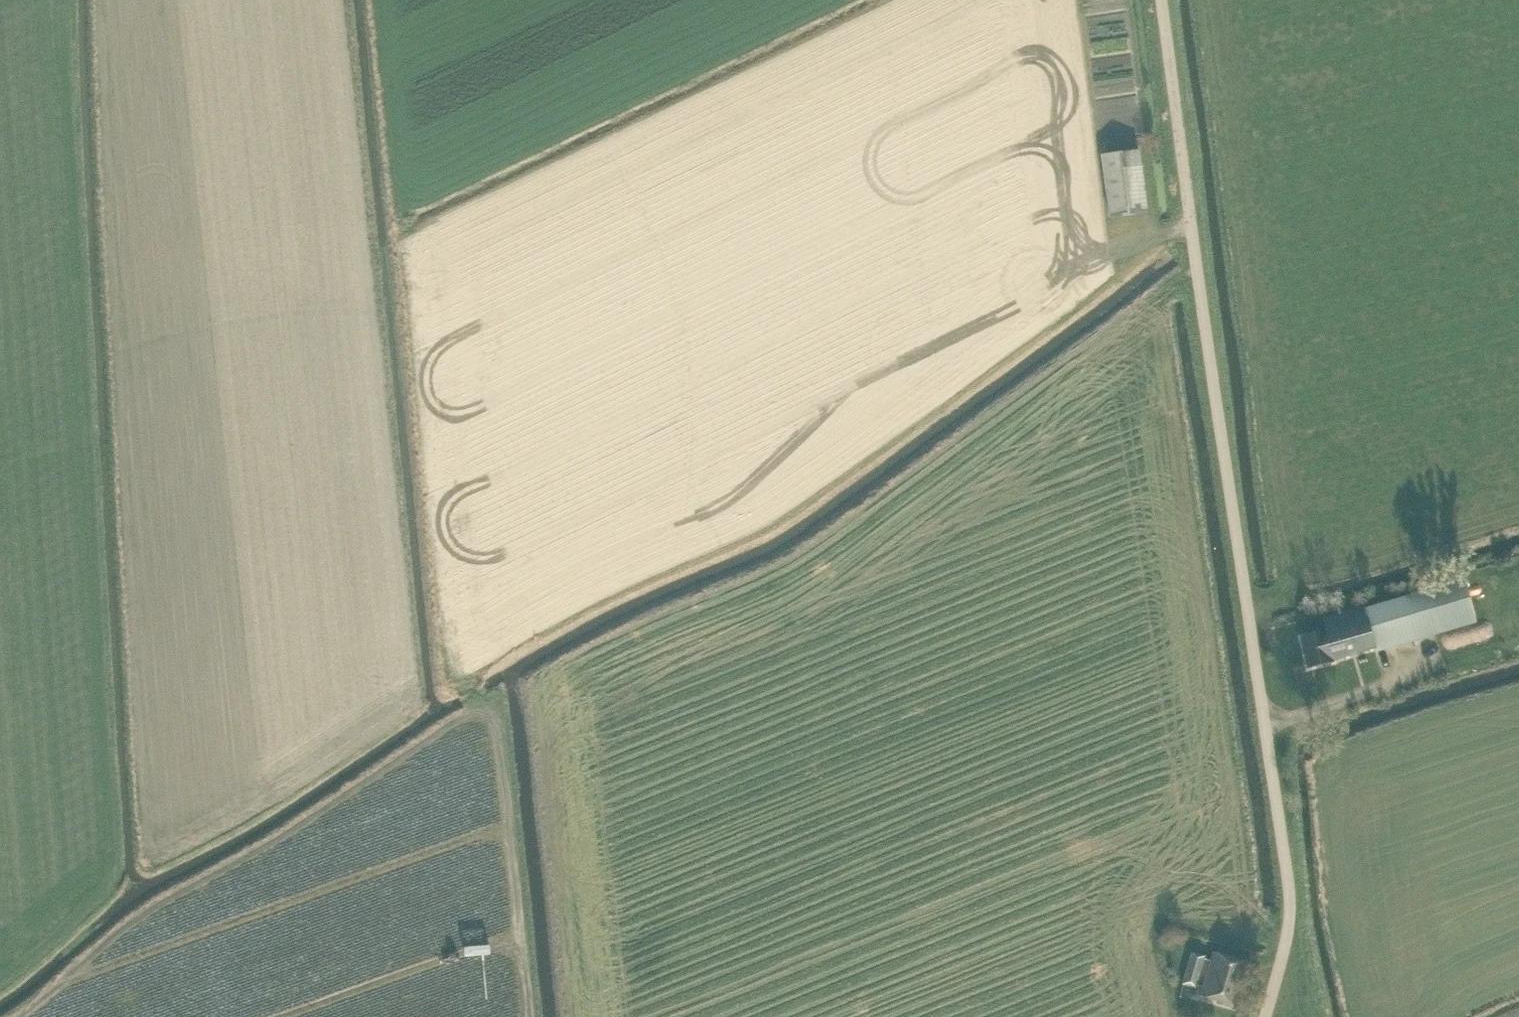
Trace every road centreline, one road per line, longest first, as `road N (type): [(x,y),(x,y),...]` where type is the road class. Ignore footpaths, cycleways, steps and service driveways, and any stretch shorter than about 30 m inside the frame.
road 1 (unclassified): [(1267,1016),(1287,945),(1289,900),(1163,0)]

